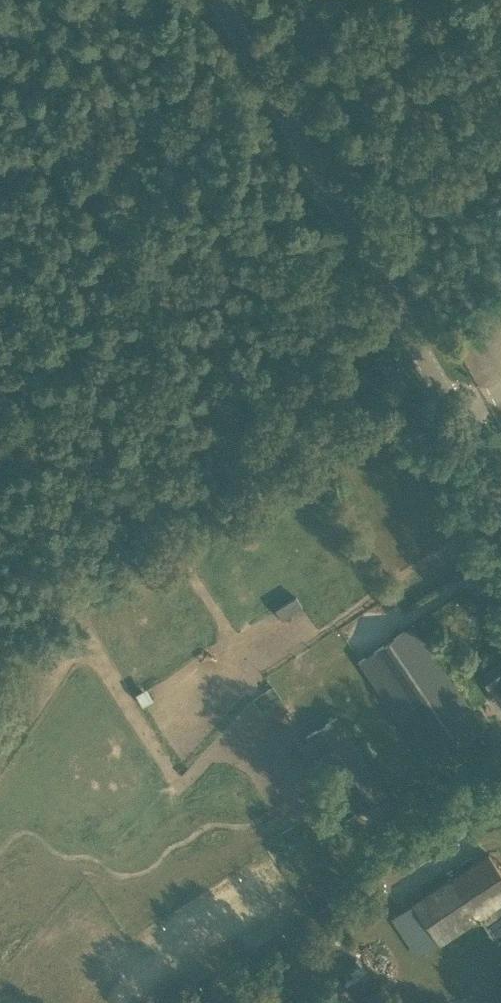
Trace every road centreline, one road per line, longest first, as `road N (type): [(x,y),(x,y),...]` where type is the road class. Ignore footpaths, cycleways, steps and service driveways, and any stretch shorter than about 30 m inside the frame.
road 1 (unclassified): [(500,495),(217,0)]

